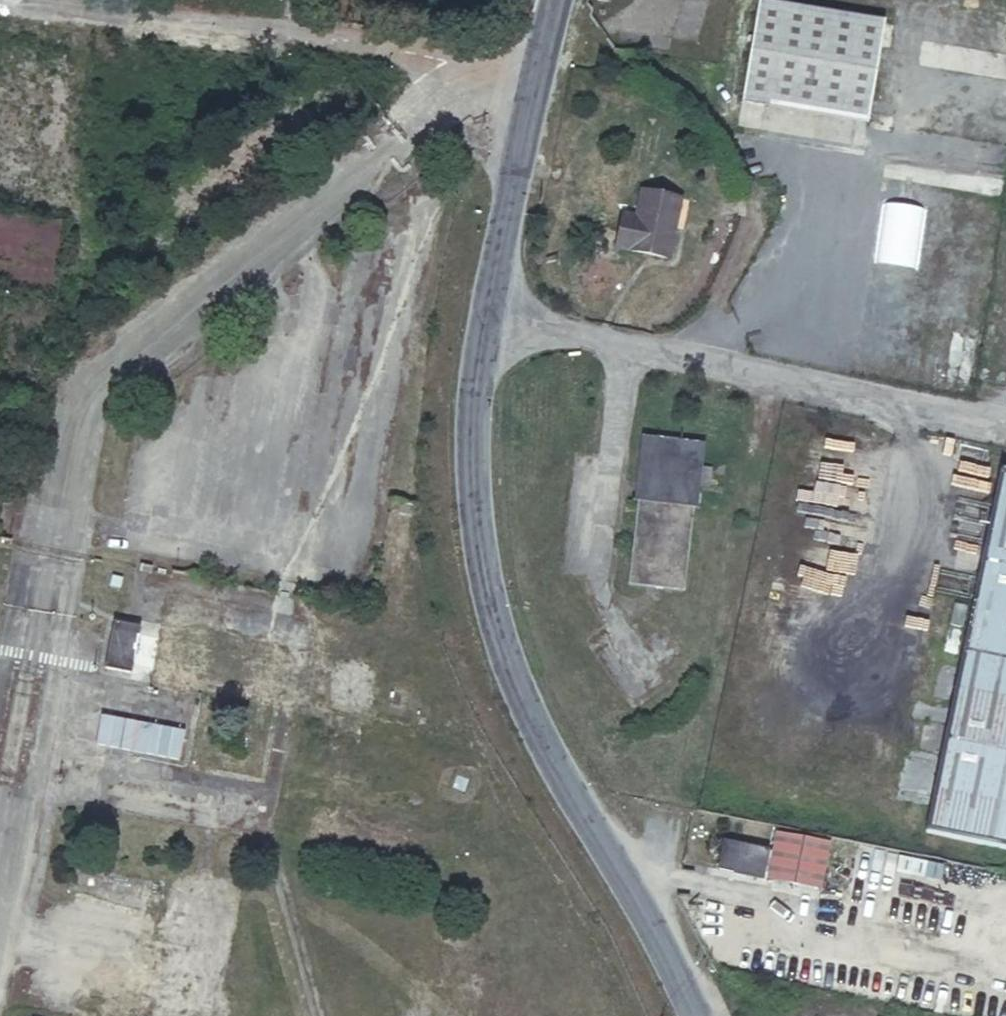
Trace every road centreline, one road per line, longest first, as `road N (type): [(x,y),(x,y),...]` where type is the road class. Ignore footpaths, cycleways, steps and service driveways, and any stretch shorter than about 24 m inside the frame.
road 1 (tertiary): [(698,1015),(538,739),(501,658),(481,583),(470,404),(536,71)]
road 2 (unclassified): [(536,71),(37,0)]

